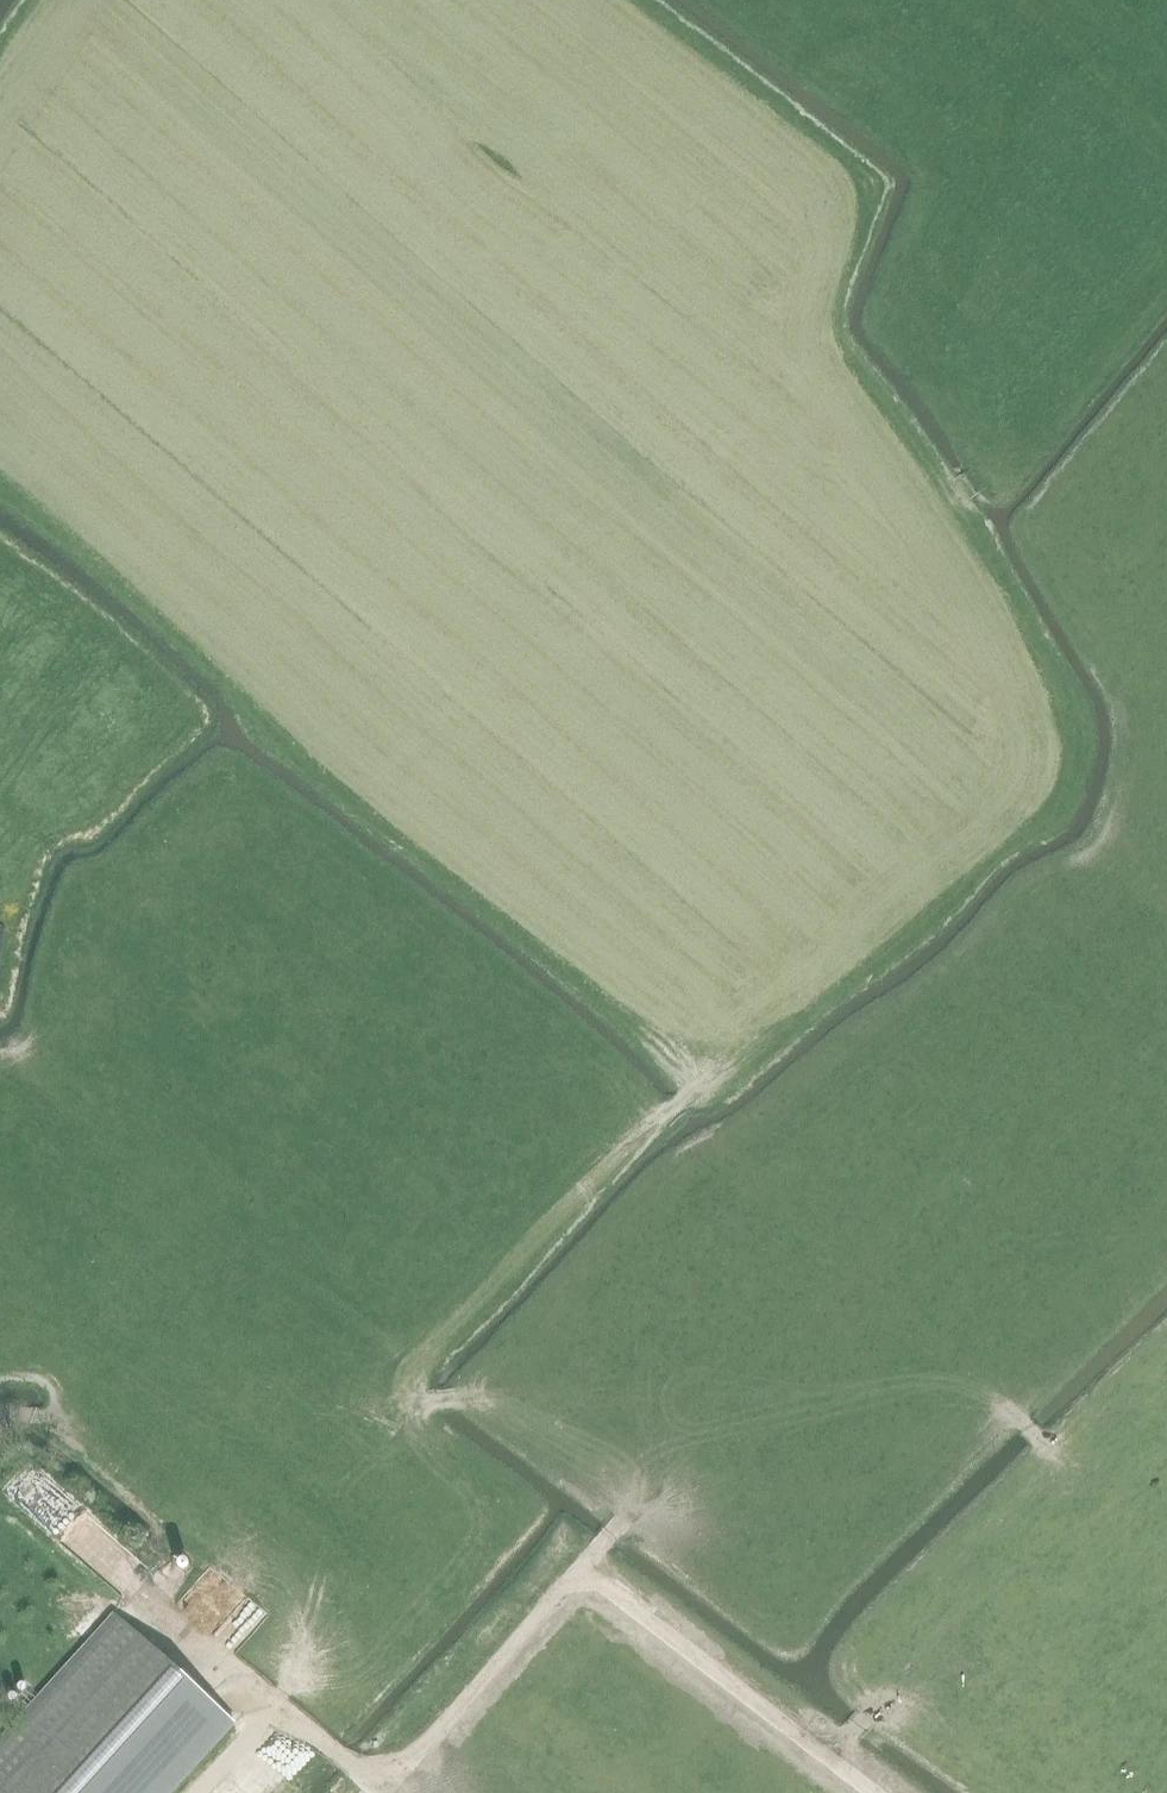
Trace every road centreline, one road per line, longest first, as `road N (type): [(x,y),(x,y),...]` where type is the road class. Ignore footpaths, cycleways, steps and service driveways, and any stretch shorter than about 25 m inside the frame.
road 1 (track): [(141,1597),(358,1771),(409,1762),(618,1526)]
road 2 (track): [(581,1568),(869,1792)]

